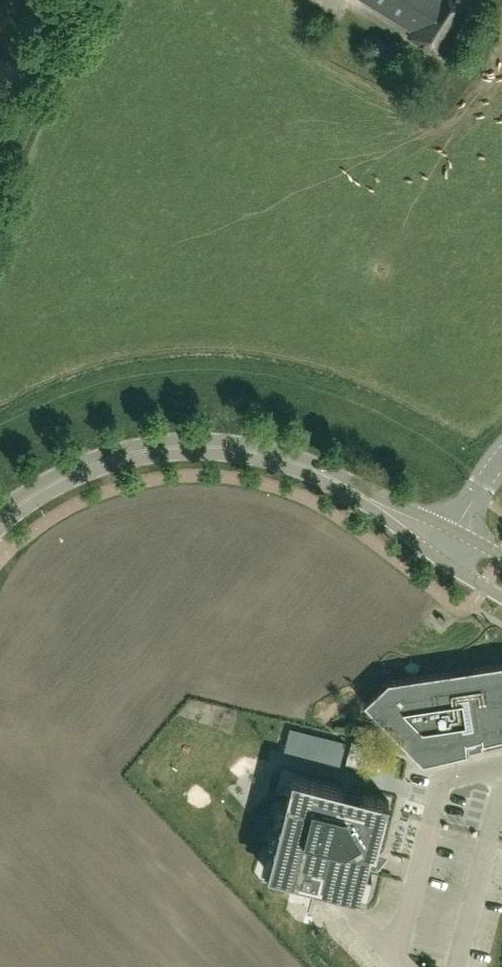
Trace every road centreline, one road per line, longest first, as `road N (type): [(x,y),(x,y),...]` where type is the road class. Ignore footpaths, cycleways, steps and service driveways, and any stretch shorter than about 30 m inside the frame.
road 1 (tertiary): [(0,521),(60,480),(160,448),(256,452),(361,494)]

